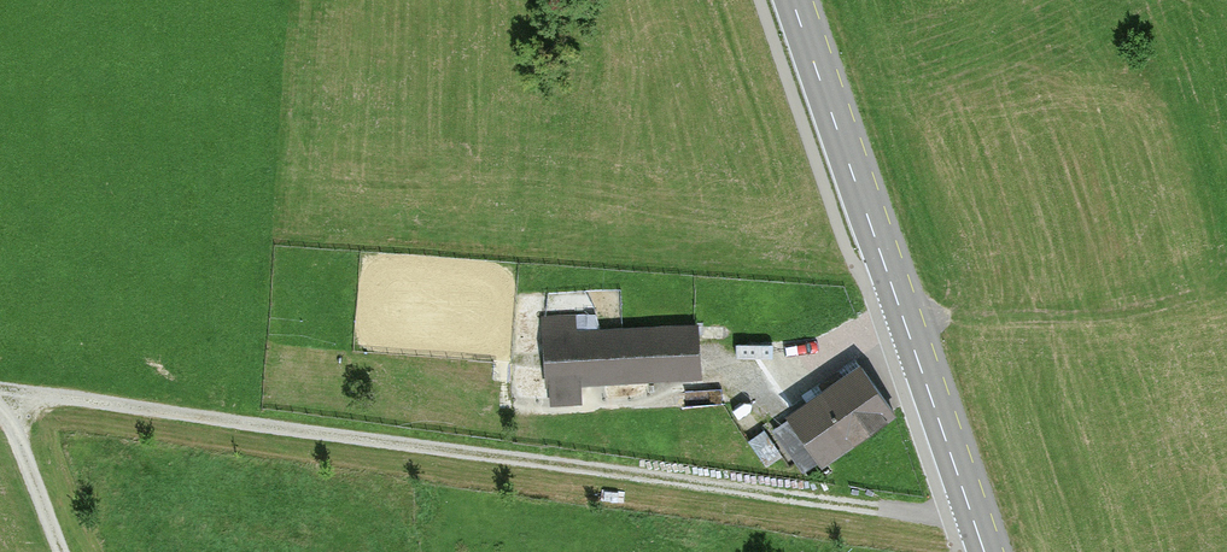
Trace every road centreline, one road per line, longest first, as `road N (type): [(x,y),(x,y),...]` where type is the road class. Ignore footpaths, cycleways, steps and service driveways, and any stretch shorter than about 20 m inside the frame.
road 1 (track): [(970,513),(0,388)]
road 2 (secondary): [(793,0),(984,551)]
road 3 (track): [(0,413),(57,551)]

